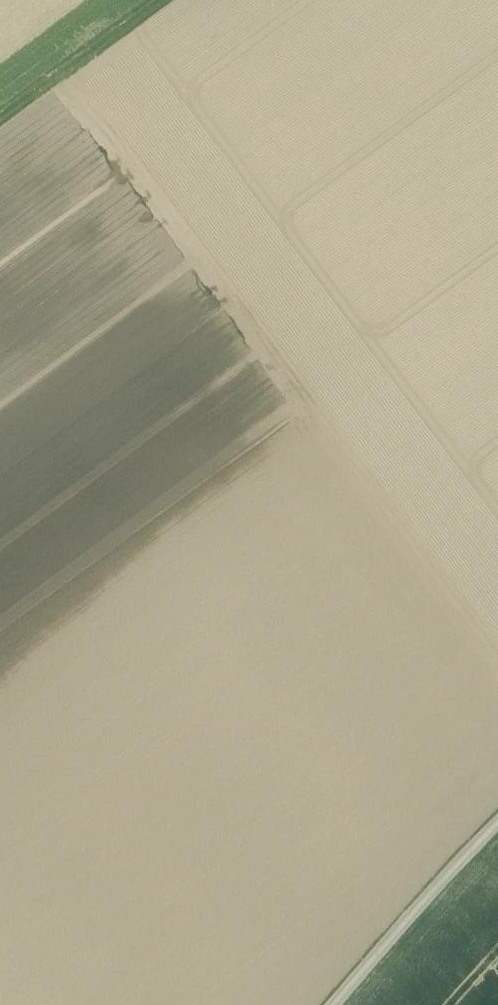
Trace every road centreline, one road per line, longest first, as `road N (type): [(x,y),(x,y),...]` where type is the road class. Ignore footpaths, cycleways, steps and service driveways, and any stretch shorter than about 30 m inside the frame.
road 1 (unclassified): [(338,1004),(497,838)]
road 2 (track): [(0,121),(169,0)]

